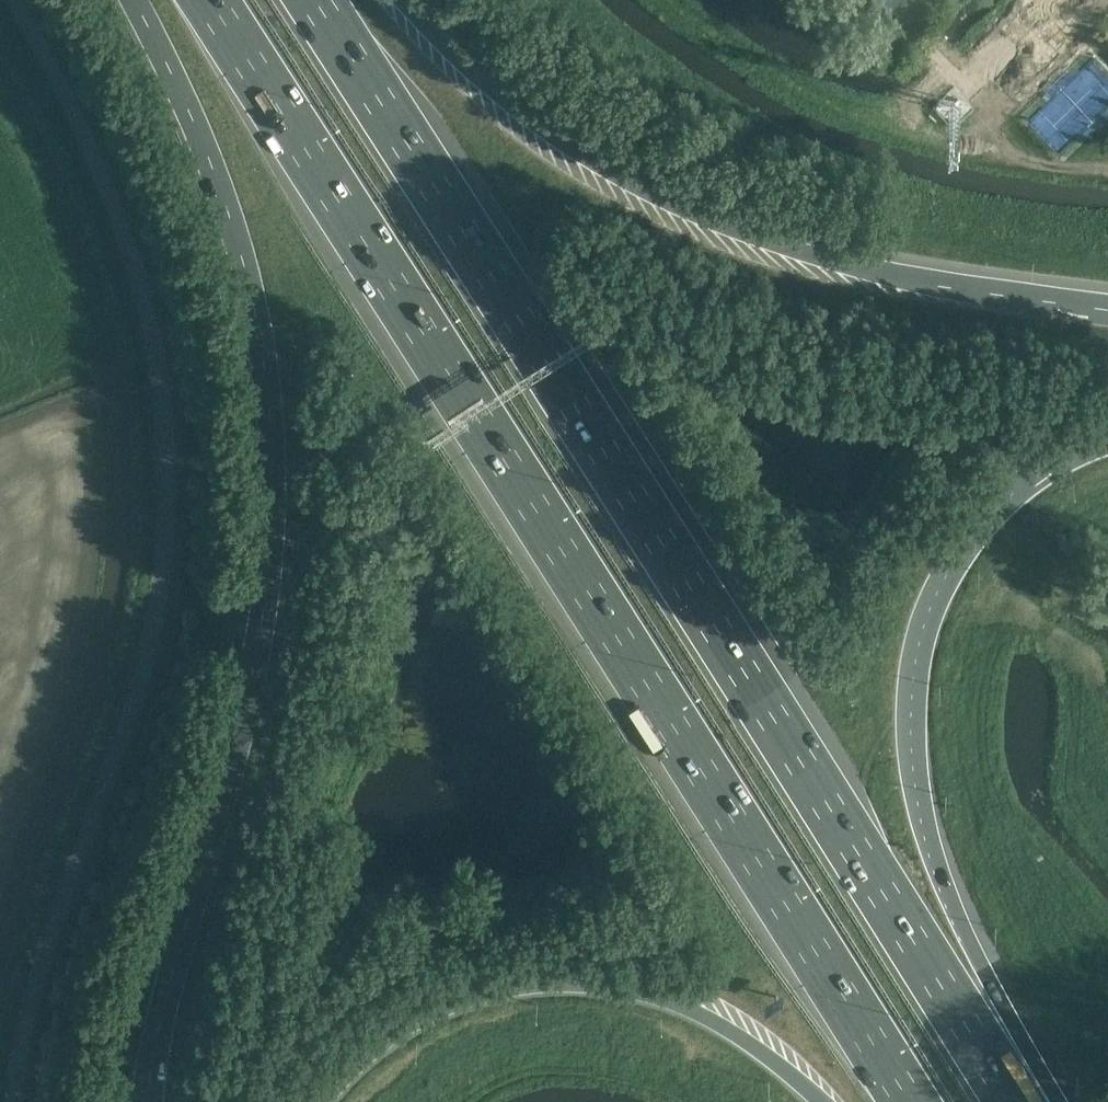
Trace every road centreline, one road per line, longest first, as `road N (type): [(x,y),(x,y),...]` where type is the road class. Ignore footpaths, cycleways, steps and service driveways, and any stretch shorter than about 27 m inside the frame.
road 1 (motorway): [(1013,1101),(309,0)]
road 2 (motorway): [(210,0),(910,1101)]
road 3 (motorway): [(128,0),(205,158),(252,288),(273,407),(275,497),(245,737),(168,991),(149,1101)]
road 4 (motorway): [(1107,312),(987,297),(848,265),(661,198),(538,129),(422,32),(398,0)]
road 5 (motorway): [(1021,1101),(985,975),(918,806),(912,708),(918,648),(938,588),(979,521),(1061,457),(1107,440)]
road 6 (motorway): [(319,1101),(389,1035),(455,1002),(557,985),(648,994),(709,1018),(821,1101)]

